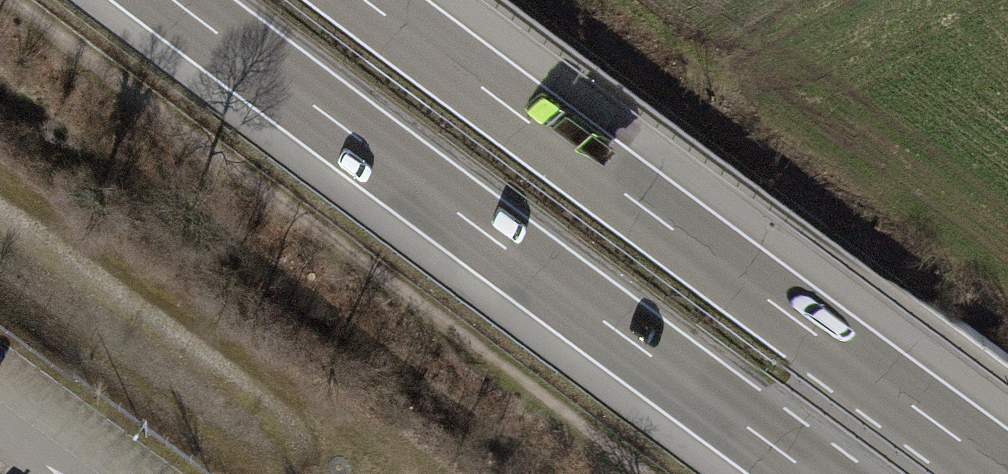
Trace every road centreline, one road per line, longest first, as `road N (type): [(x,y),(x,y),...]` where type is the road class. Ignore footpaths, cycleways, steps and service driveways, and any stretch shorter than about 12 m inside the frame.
road 1 (motorway): [(167,0),(810,473)]
road 2 (motorway): [(1007,473),(371,0)]
road 3 (track): [(308,384),(0,166)]

